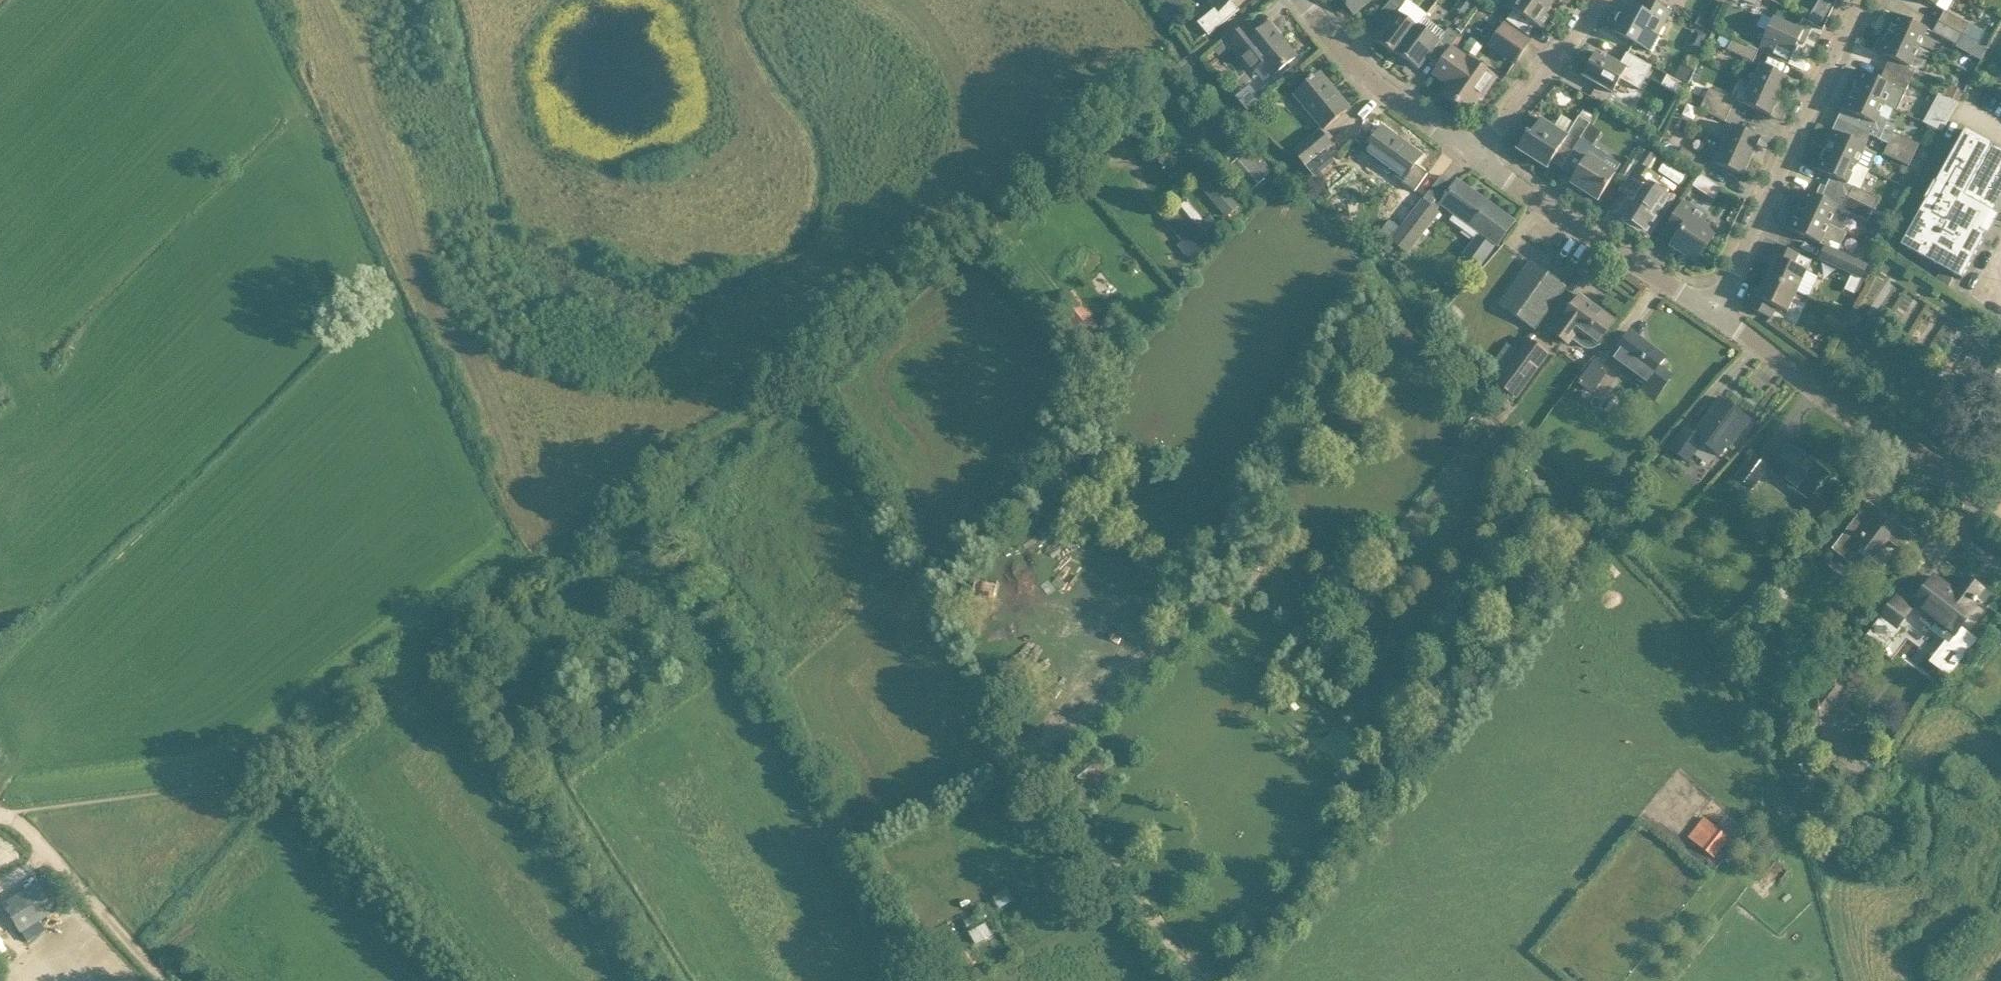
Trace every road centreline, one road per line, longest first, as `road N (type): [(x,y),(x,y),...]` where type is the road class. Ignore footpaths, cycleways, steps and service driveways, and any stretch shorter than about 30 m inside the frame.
road 1 (residential): [(2000,508),(1833,403),(1715,311)]
road 2 (residential): [(1715,311),(1862,0)]
road 3 (residential): [(1715,311),(1473,155)]
road 4 (residential): [(1473,155),(1369,80),(1303,0)]
road 5 (track): [(3,816),(163,980)]
road 6 (track): [(1782,816),(1649,980)]
road 7 (residential): [(1473,155),(1551,68),(1598,0)]

